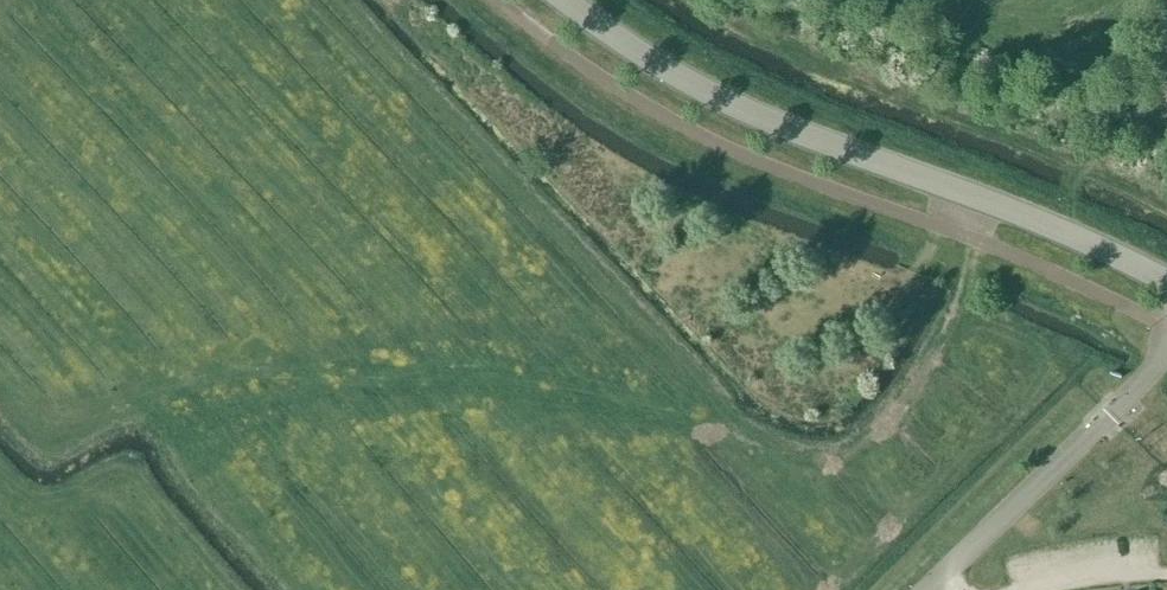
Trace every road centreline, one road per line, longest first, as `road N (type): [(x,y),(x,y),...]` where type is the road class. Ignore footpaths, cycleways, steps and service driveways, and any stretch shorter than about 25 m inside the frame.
road 1 (unclassified): [(564,0),(679,84),(1071,231),(1166,282)]
road 2 (residential): [(1166,356),(928,589)]

